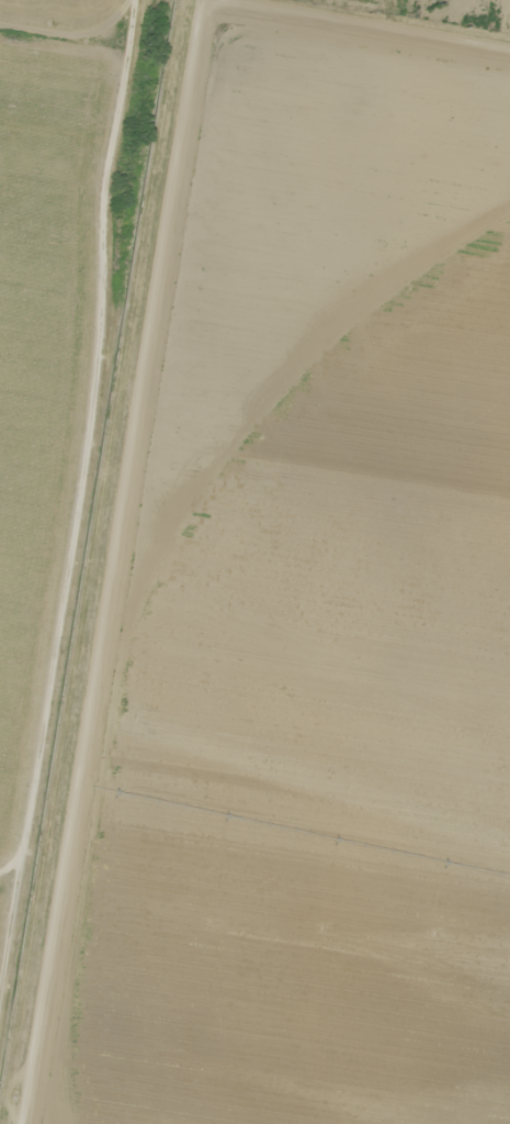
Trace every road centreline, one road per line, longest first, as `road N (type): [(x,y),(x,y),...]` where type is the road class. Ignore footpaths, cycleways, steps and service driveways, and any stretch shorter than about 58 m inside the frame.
road 1 (residential): [(22,1123),(196,0)]
road 2 (residential): [(509,61),(193,19)]
road 3 (residential): [(0,58),(181,87)]

